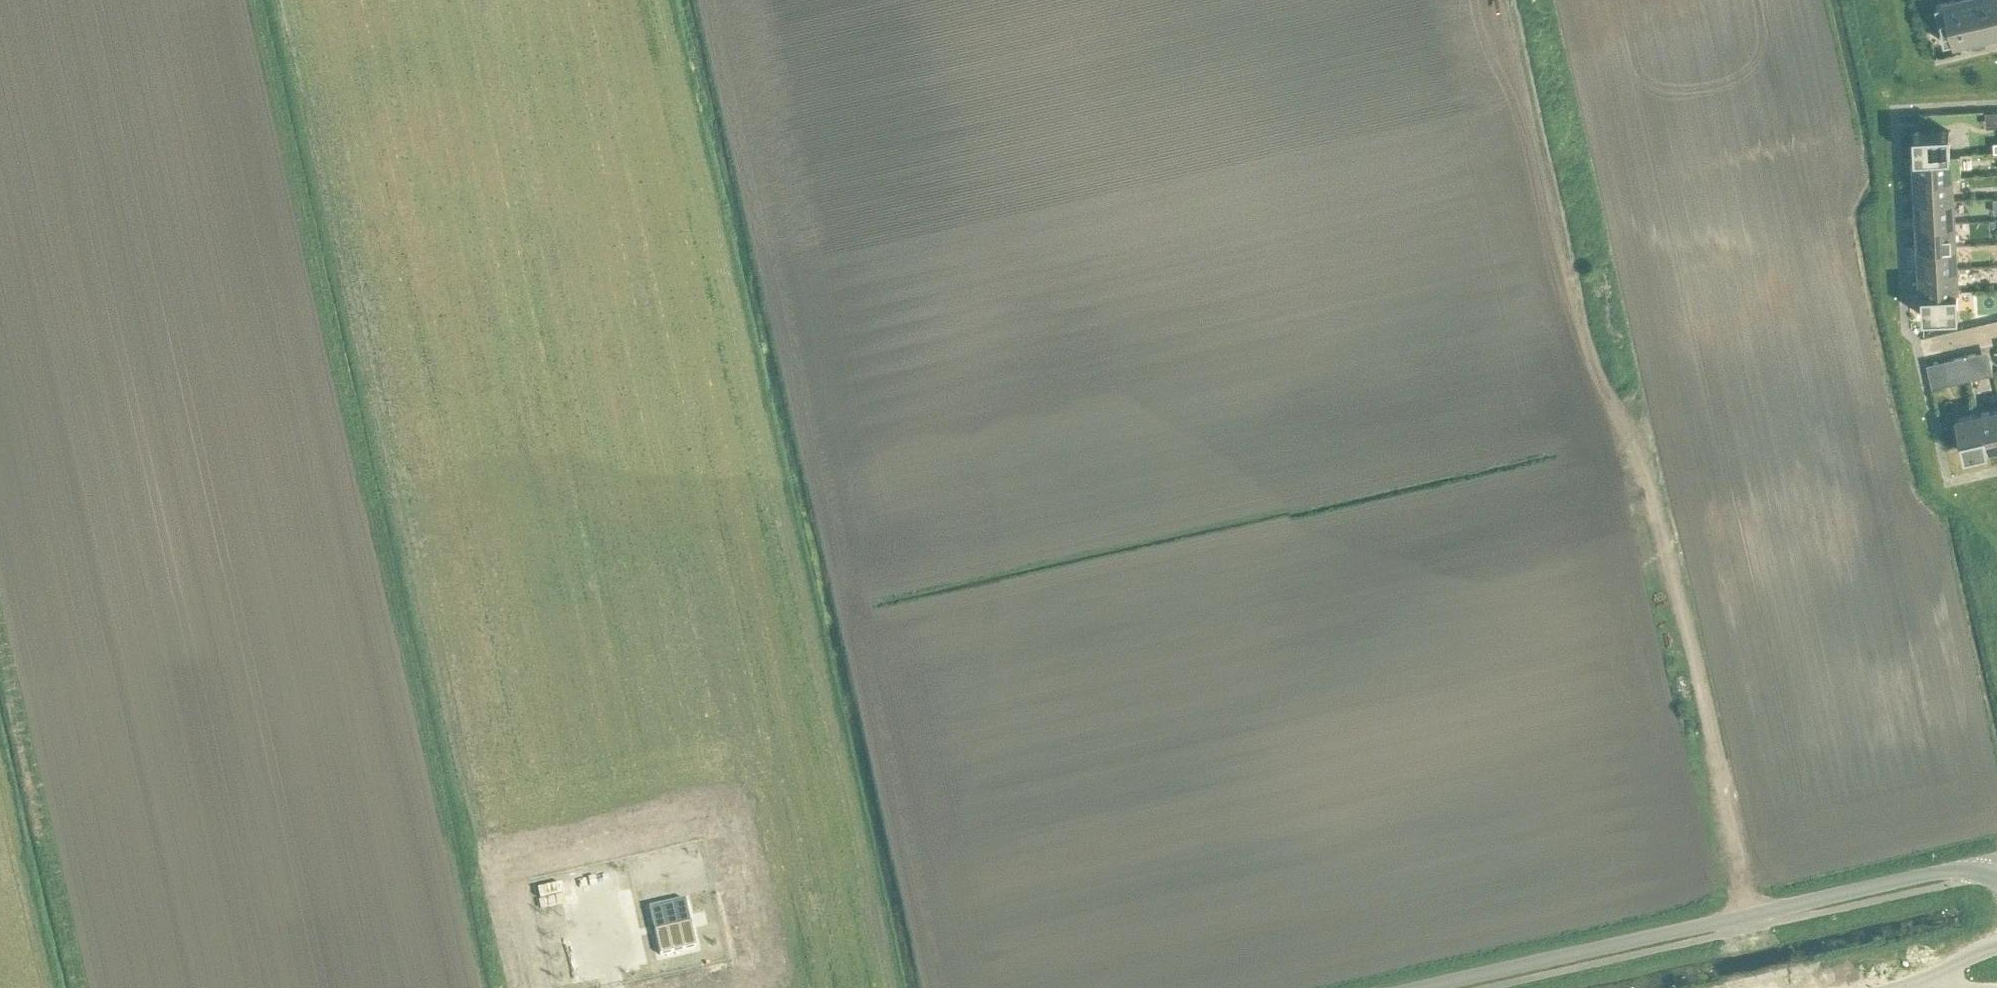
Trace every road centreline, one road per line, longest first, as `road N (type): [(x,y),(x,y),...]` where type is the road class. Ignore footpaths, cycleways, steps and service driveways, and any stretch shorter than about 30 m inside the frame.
road 1 (unclassified): [(1996,881),(1960,870),(1436,987)]

